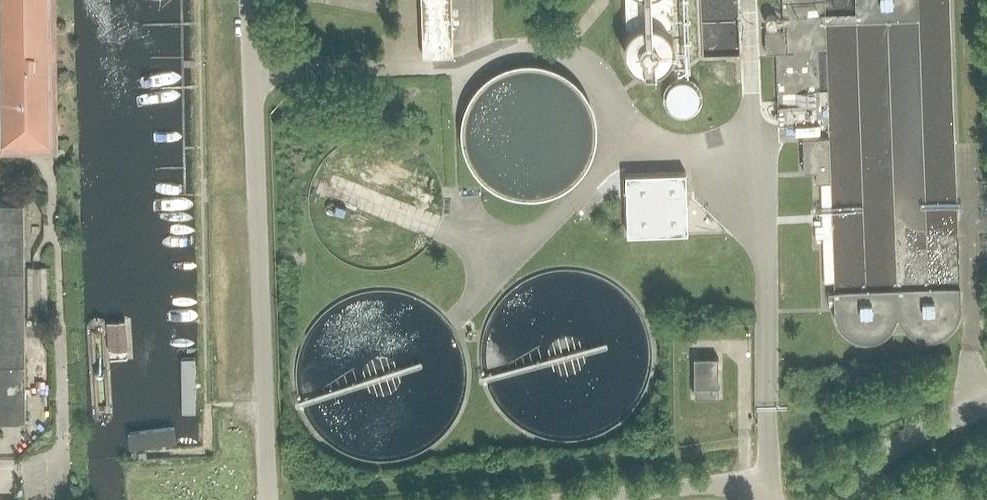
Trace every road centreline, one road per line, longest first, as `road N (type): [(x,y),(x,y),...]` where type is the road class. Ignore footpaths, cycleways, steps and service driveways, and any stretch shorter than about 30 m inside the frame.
road 1 (unclassified): [(269,499),(250,0)]
road 2 (unclassified): [(558,499),(699,485),(764,499)]
road 3 (unclassified): [(842,499),(906,436),(986,403)]

